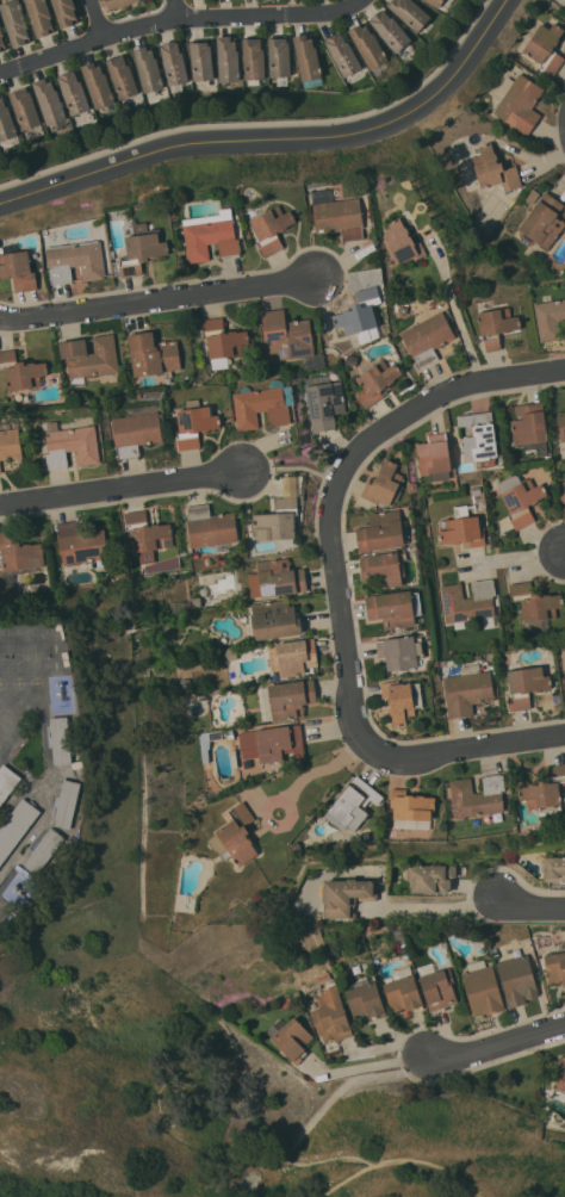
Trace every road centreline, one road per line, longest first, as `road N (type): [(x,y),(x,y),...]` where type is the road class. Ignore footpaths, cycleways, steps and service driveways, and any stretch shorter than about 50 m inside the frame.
road 1 (residential): [(513,0),(446,98),(354,142),(168,149),(0,204)]
road 2 (residential): [(564,738),(409,762),(381,757),(356,736),(330,519),(353,457)]
road 3 (residential): [(362,0),(352,10),(306,15),(175,18),(0,75)]
road 4 (residential): [(322,275),(0,316)]
road 5 (residential): [(246,472),(0,507)]
road 6 (residential): [(353,457),(461,385),(564,372)]
road 7 (residential): [(564,1026),(428,1066)]

